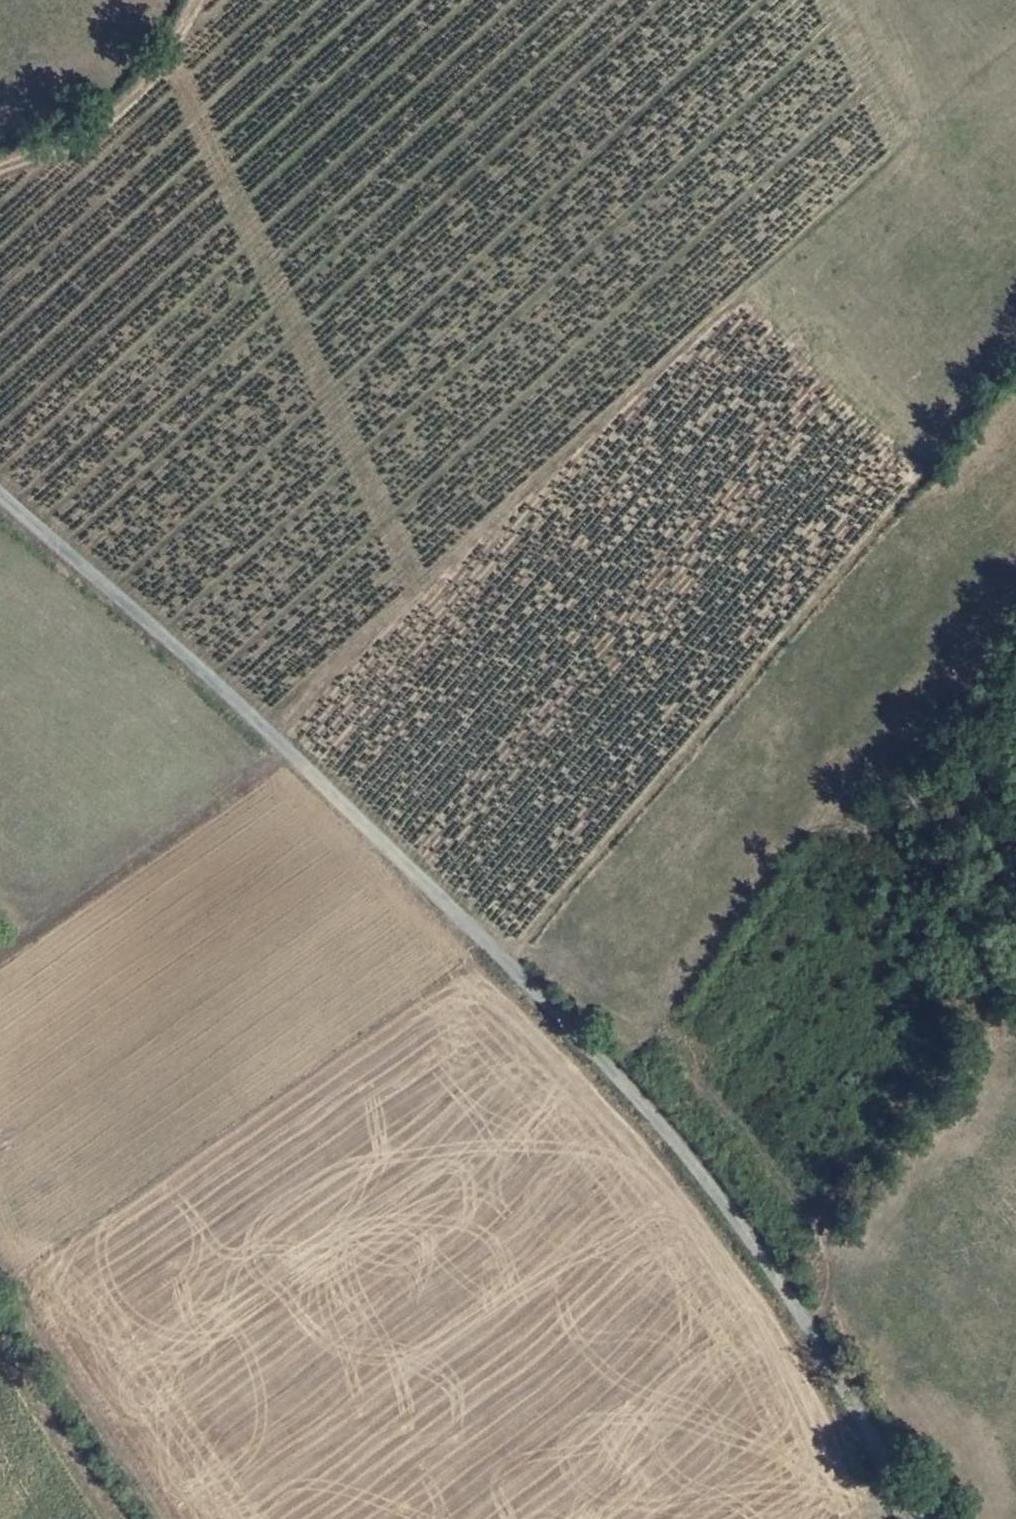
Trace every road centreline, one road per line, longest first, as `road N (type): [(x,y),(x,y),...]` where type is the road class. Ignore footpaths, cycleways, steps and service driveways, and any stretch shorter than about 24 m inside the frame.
road 1 (unclassified): [(0,490),(505,962),(669,1133),(781,1275),(923,1518)]
road 2 (track): [(0,167),(105,128),(160,76),(198,0)]

